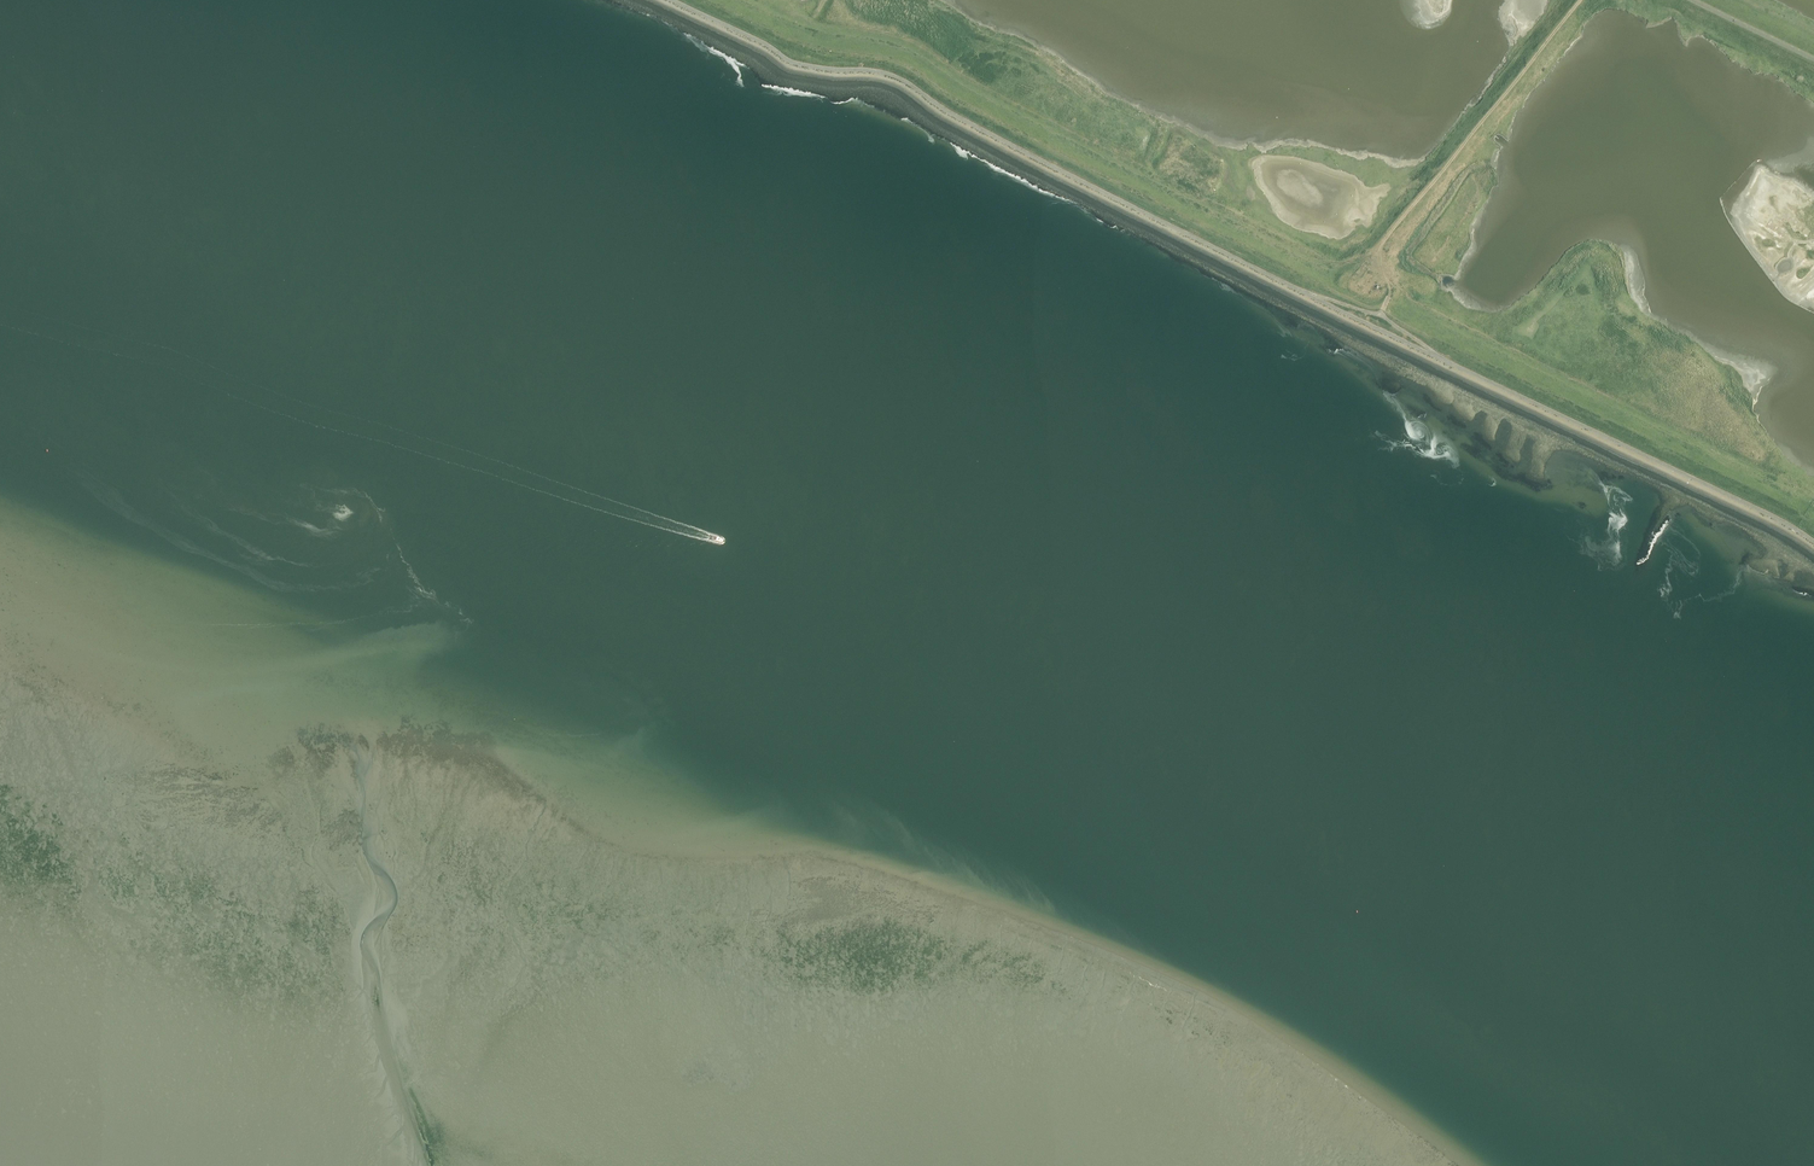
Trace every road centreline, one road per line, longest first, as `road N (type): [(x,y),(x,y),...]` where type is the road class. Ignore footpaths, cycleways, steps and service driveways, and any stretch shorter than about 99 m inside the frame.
road 1 (track): [(1386,294),(1376,251),(1580,0)]
road 2 (unclassified): [(1813,58),(1693,0)]

